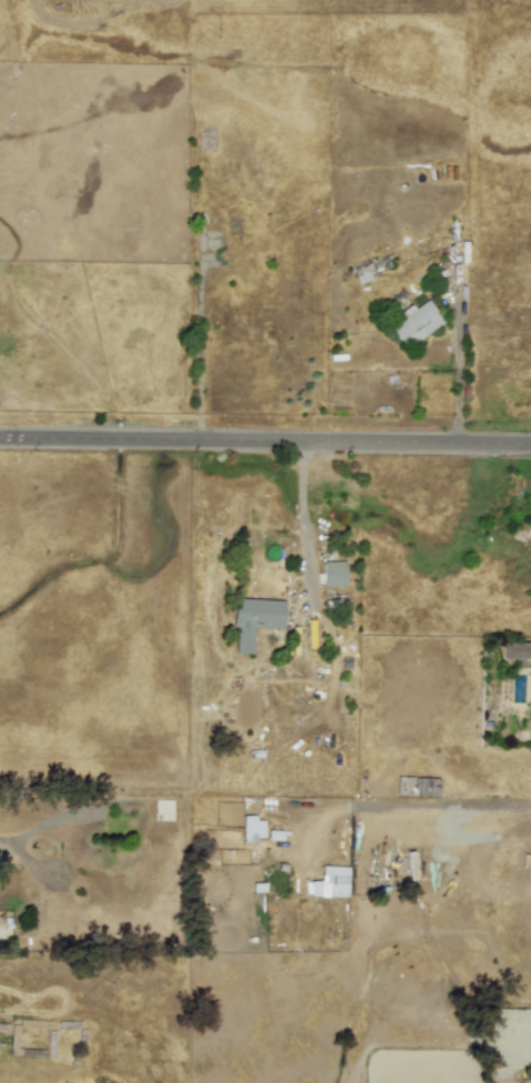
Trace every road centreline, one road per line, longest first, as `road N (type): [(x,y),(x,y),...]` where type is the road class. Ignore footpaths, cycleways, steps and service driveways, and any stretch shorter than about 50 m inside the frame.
road 1 (tertiary): [(186,449),(530,449)]
road 2 (tertiary): [(186,449),(0,445)]

